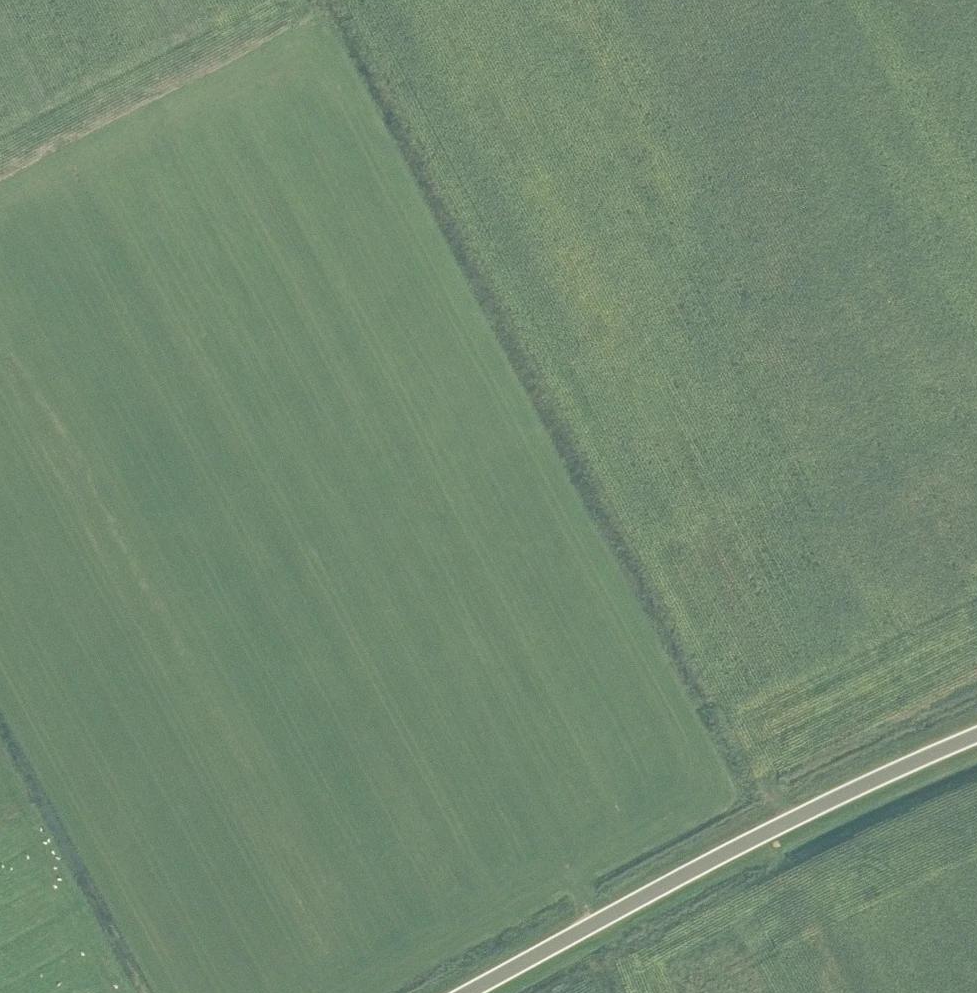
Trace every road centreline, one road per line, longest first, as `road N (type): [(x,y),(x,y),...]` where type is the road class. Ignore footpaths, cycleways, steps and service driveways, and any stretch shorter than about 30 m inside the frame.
road 1 (tertiary): [(479,992),(976,748)]

